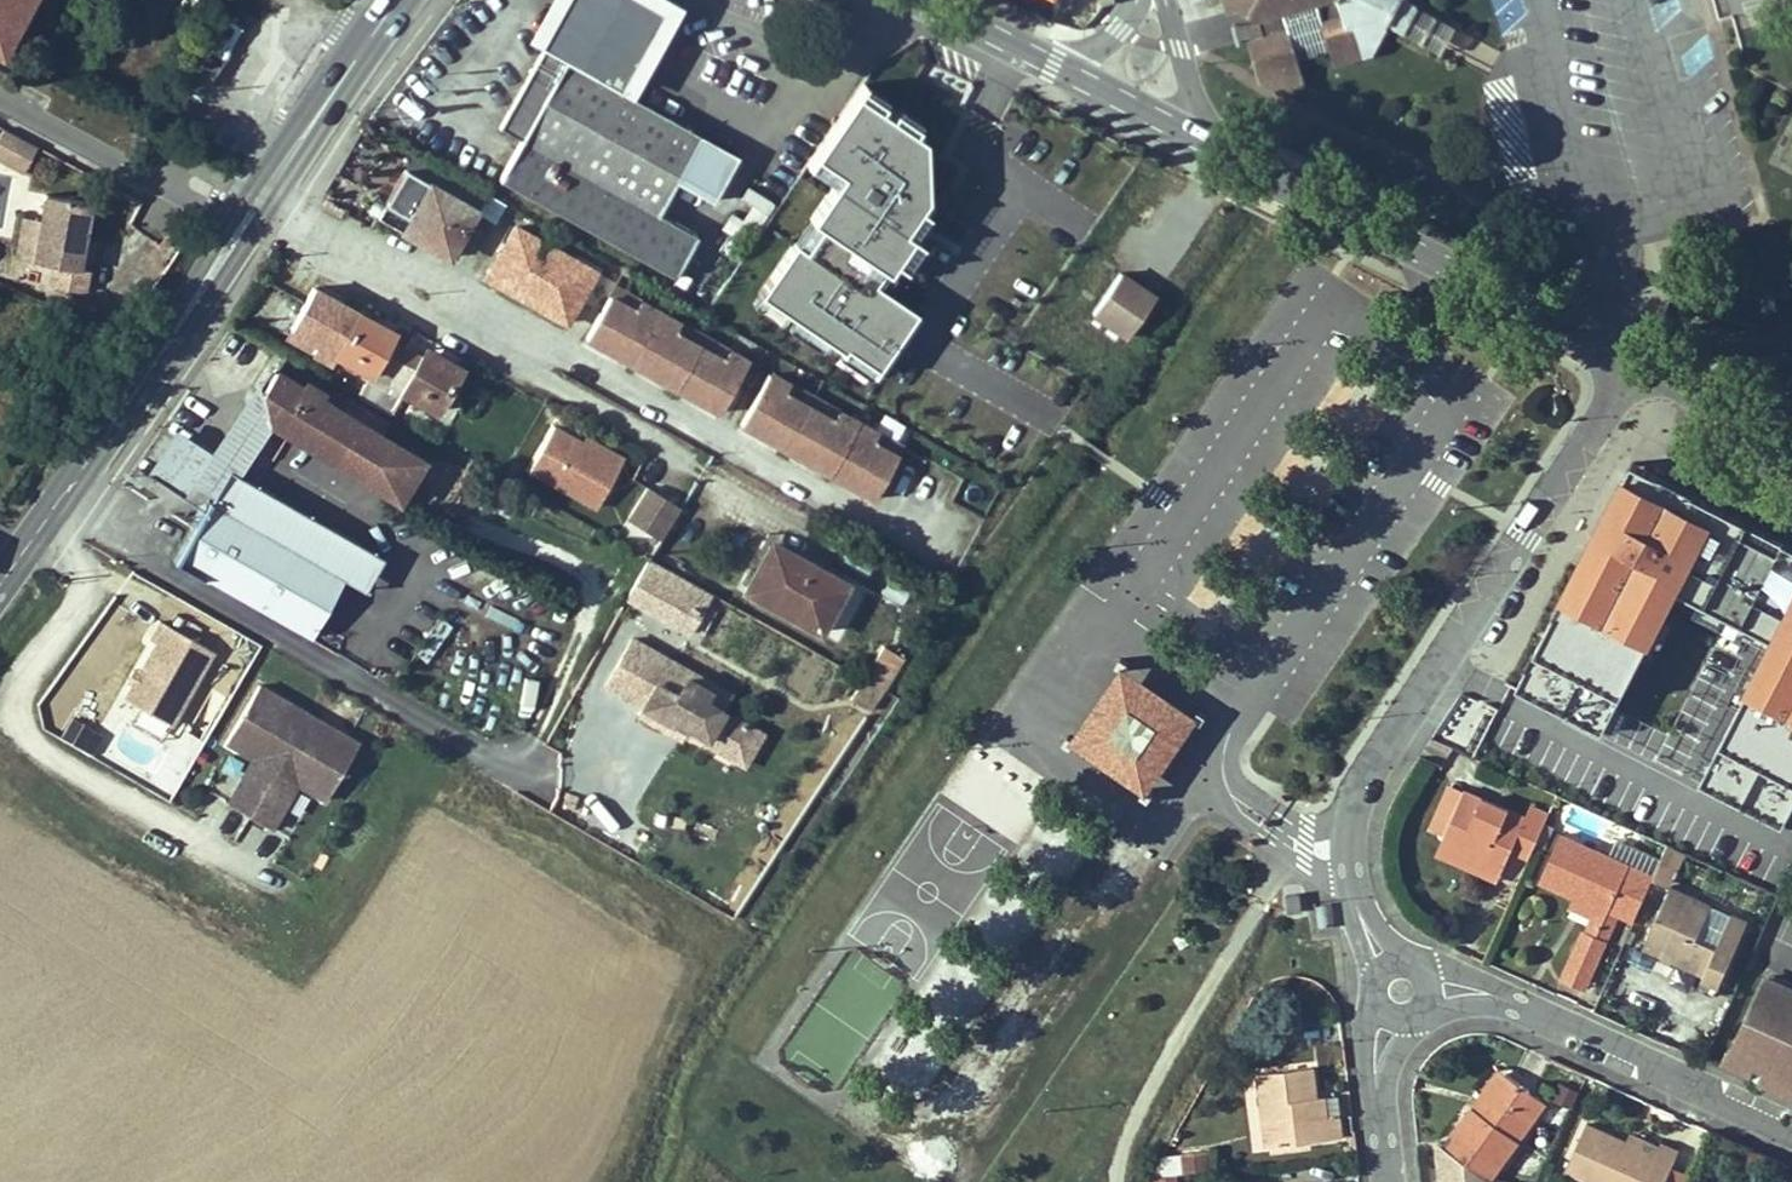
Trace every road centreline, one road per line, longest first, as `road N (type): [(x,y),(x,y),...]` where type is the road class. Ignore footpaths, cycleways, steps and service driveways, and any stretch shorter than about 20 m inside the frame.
road 1 (residential): [(1401,988),(1353,885),(1350,829),(1361,790),(1639,361)]
road 2 (secondary): [(1639,361),(1186,133)]
road 3 (primary): [(0,579),(239,232)]
road 4 (residential): [(1401,988),(1450,984),(1495,995),(1791,1131)]
road 5 (primary): [(239,232),(397,0)]
road 6 (residential): [(239,232),(0,99)]
road 7 (residential): [(1388,1181),(1376,1079),(1401,988)]
road 8 (secondary): [(1791,440),(1639,361)]
road 9 (secondary): [(1058,68),(923,0)]
road 10 (secondary): [(1186,133),(1058,68)]
road 11 (residential): [(1186,133),(1191,90),(1163,0)]

